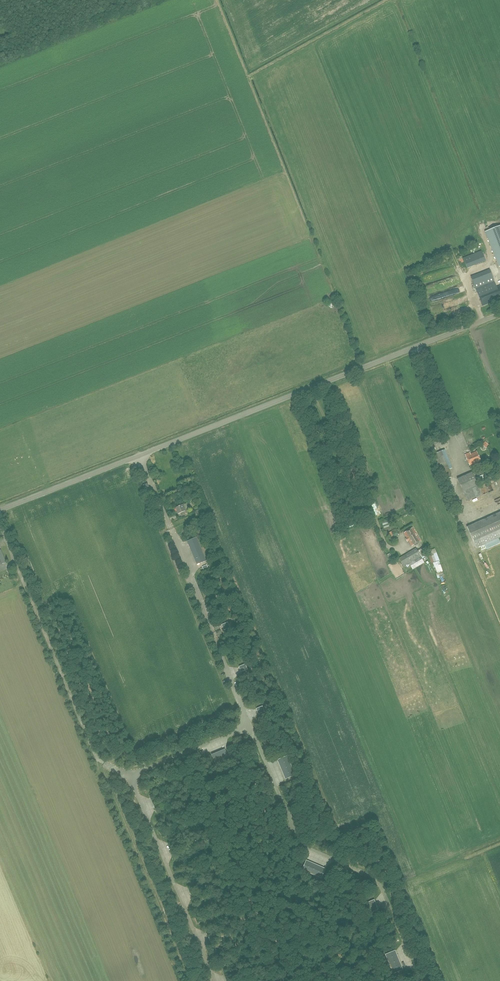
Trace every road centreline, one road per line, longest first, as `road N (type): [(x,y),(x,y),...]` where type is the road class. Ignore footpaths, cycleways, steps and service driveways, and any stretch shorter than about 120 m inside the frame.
road 1 (unclassified): [(0,510),(499,314)]
road 2 (track): [(188,980),(98,760)]

